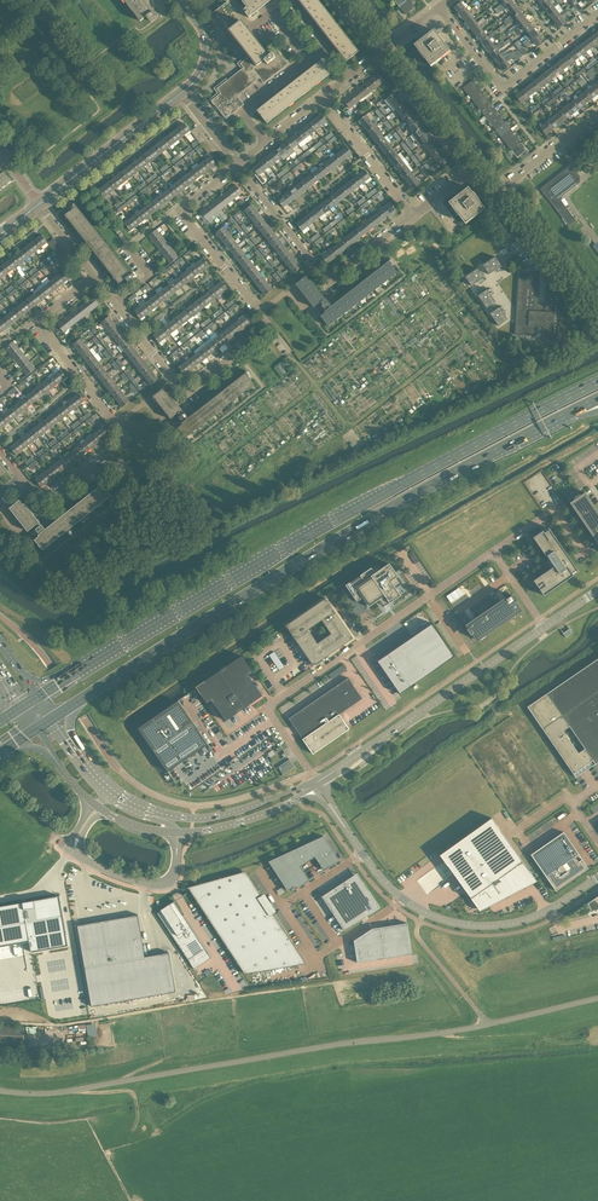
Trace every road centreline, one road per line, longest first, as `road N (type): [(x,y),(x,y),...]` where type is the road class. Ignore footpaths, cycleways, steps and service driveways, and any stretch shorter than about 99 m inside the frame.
road 1 (trunk): [(597,383),(429,470),(37,697)]
road 2 (unclassified): [(597,999),(434,1034),(69,1091),(0,1091)]
road 3 (trunk): [(80,701),(435,482),(568,415)]
road 4 (track): [(224,459),(436,293),(498,375)]
road 5 (unclassified): [(493,553),(271,705),(317,783)]
road 6 (unclassified): [(317,783),(380,877),(443,920),(484,926),(530,918),(597,877)]
road 7 (track): [(0,1022),(60,1025),(332,983)]
road 8 (unclassified): [(317,783),(545,627)]
road 9 (residential): [(30,489),(46,498),(123,437),(37,321)]
road 10 (residential): [(186,388),(270,326),(180,209)]
road 11 (track): [(289,350),(348,428),(469,335)]
road 12 (unclassified): [(179,832),(169,881),(131,879),(73,848),(98,806)]
road 13 (unclassified): [(317,783),(204,819),(135,806)]
road 14 (residential): [(265,143),(243,113),(328,46),(350,76)]
road 15 (tertiary): [(39,204),(182,93)]
road 16 (residential): [(335,277),(326,277),(238,164)]
road 17 (unclassified): [(179,832),(252,819),(317,783)]
road 18 (residential): [(413,215),(323,97)]
road 19 (residential): [(471,169),(380,52)]
road 20 (residential): [(115,302),(150,276),(128,247),(180,209)]
road 21 (residential): [(491,196),(597,114)]

